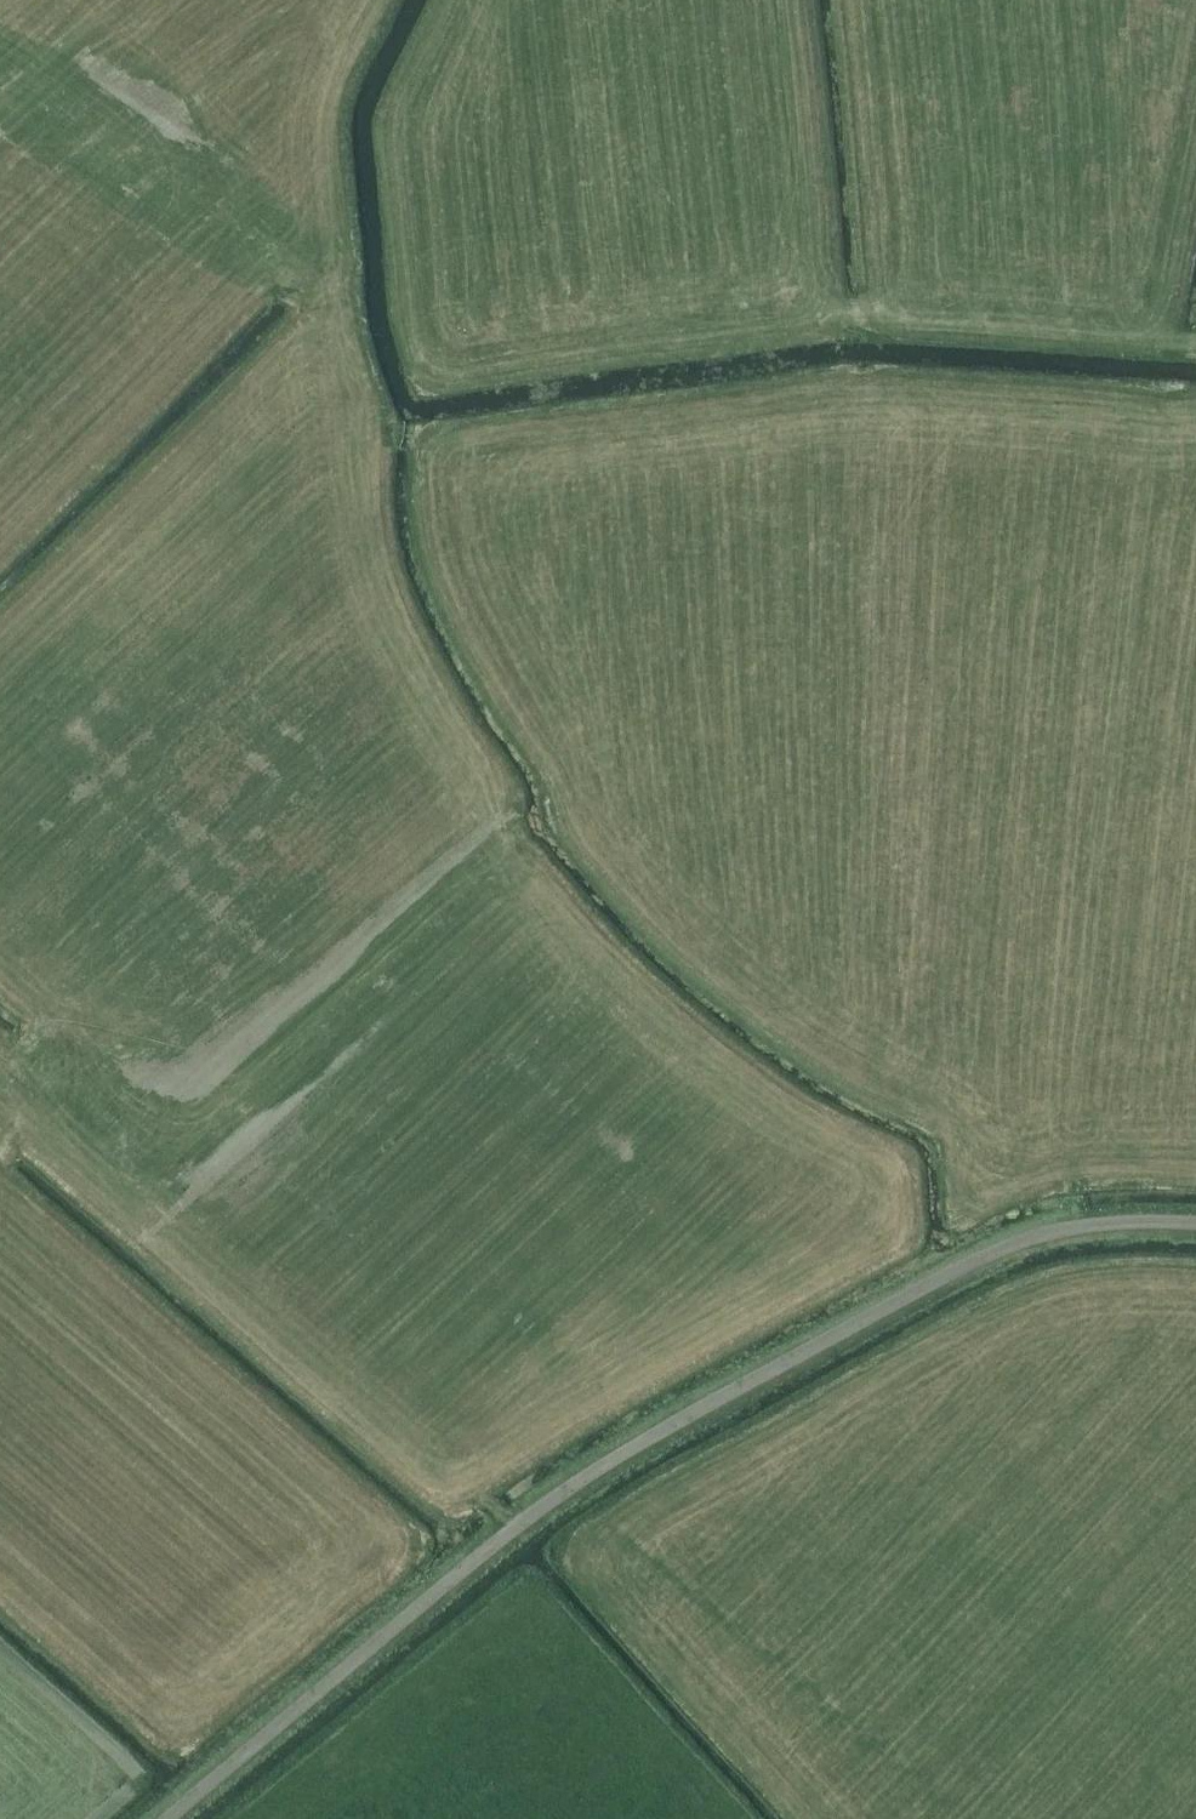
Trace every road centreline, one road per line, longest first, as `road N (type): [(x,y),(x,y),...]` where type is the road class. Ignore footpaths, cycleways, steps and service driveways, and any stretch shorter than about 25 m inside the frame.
road 1 (track): [(168,1818),(498,1540),(678,1417),(1027,1239),(1116,1223),(1195,1223)]

